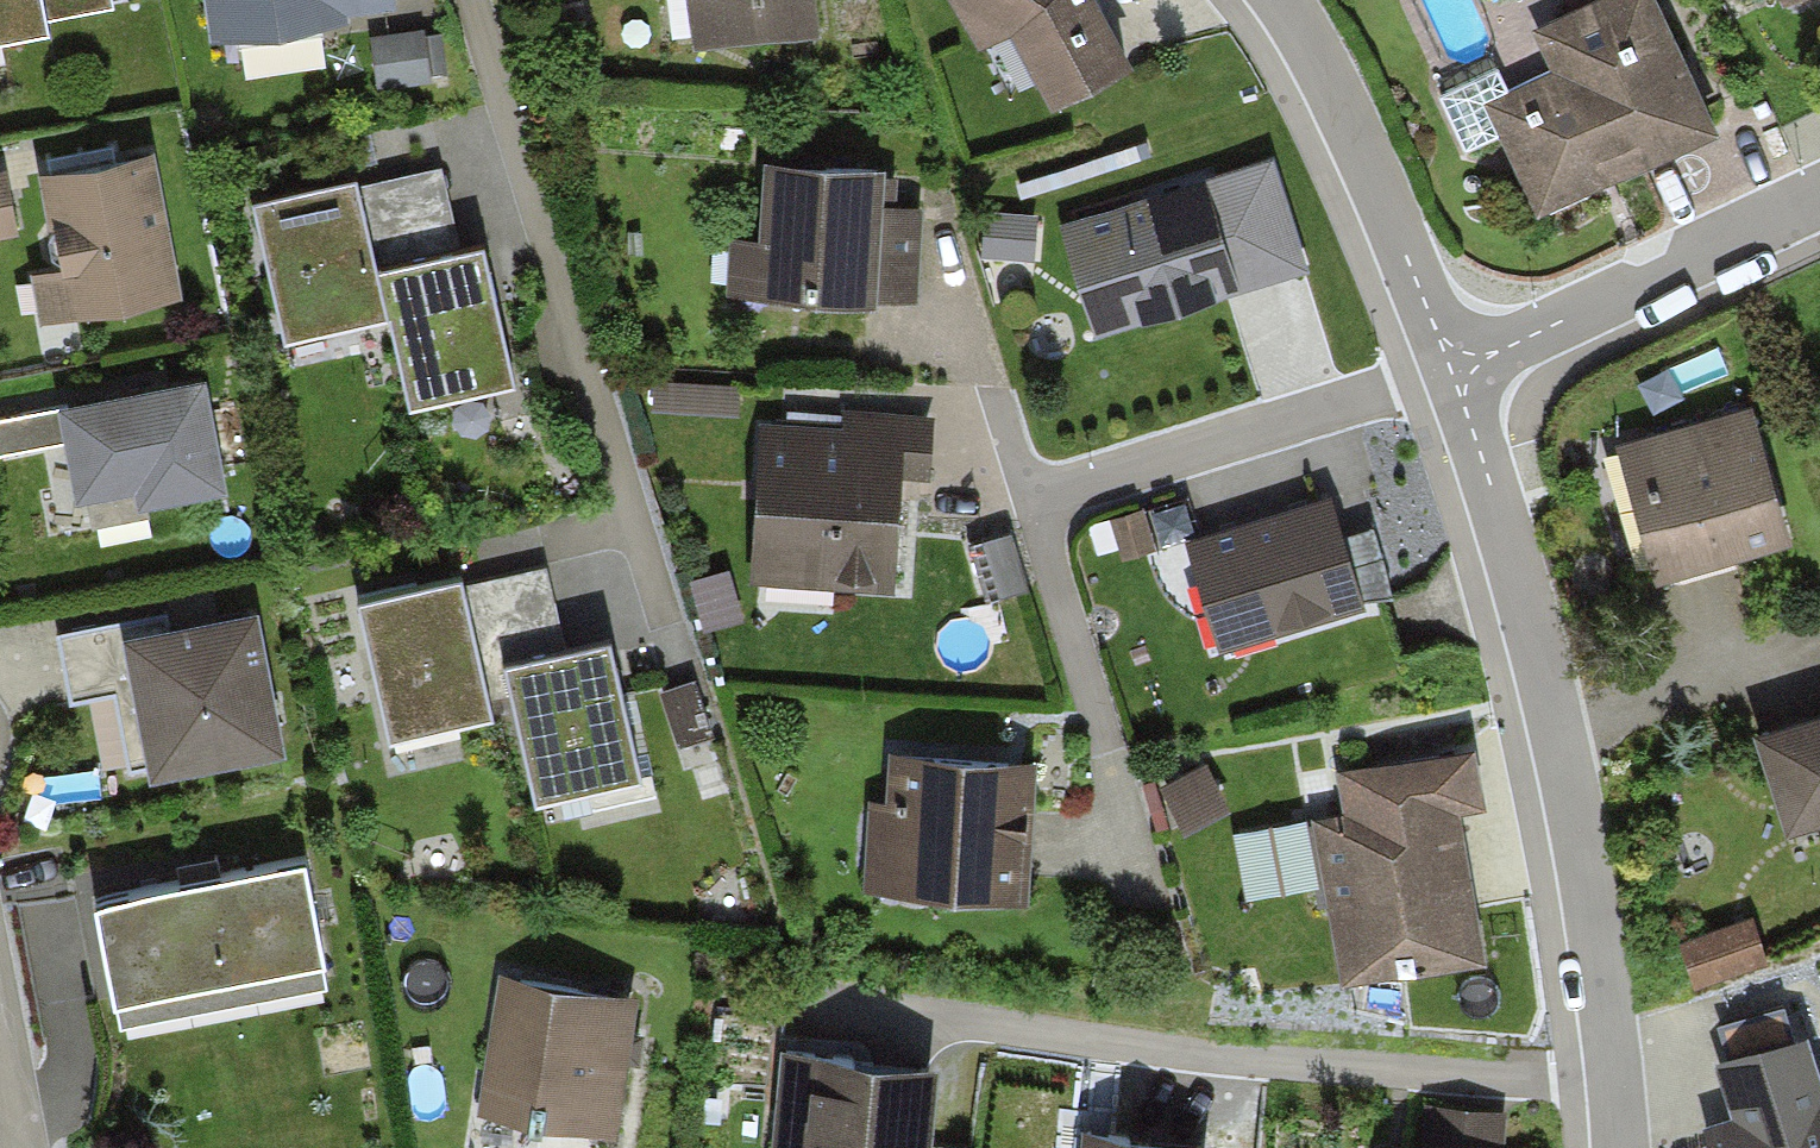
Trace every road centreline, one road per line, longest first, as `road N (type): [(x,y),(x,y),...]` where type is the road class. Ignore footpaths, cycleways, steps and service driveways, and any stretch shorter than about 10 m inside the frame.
road 1 (residential): [(1616,1147),(1583,854),(1558,727),(1481,454)]
road 2 (residential): [(1454,371),(1031,498)]
road 3 (residential): [(1454,371),(1379,186),(1277,0)]
road 4 (residential): [(1819,200),(1454,371)]

